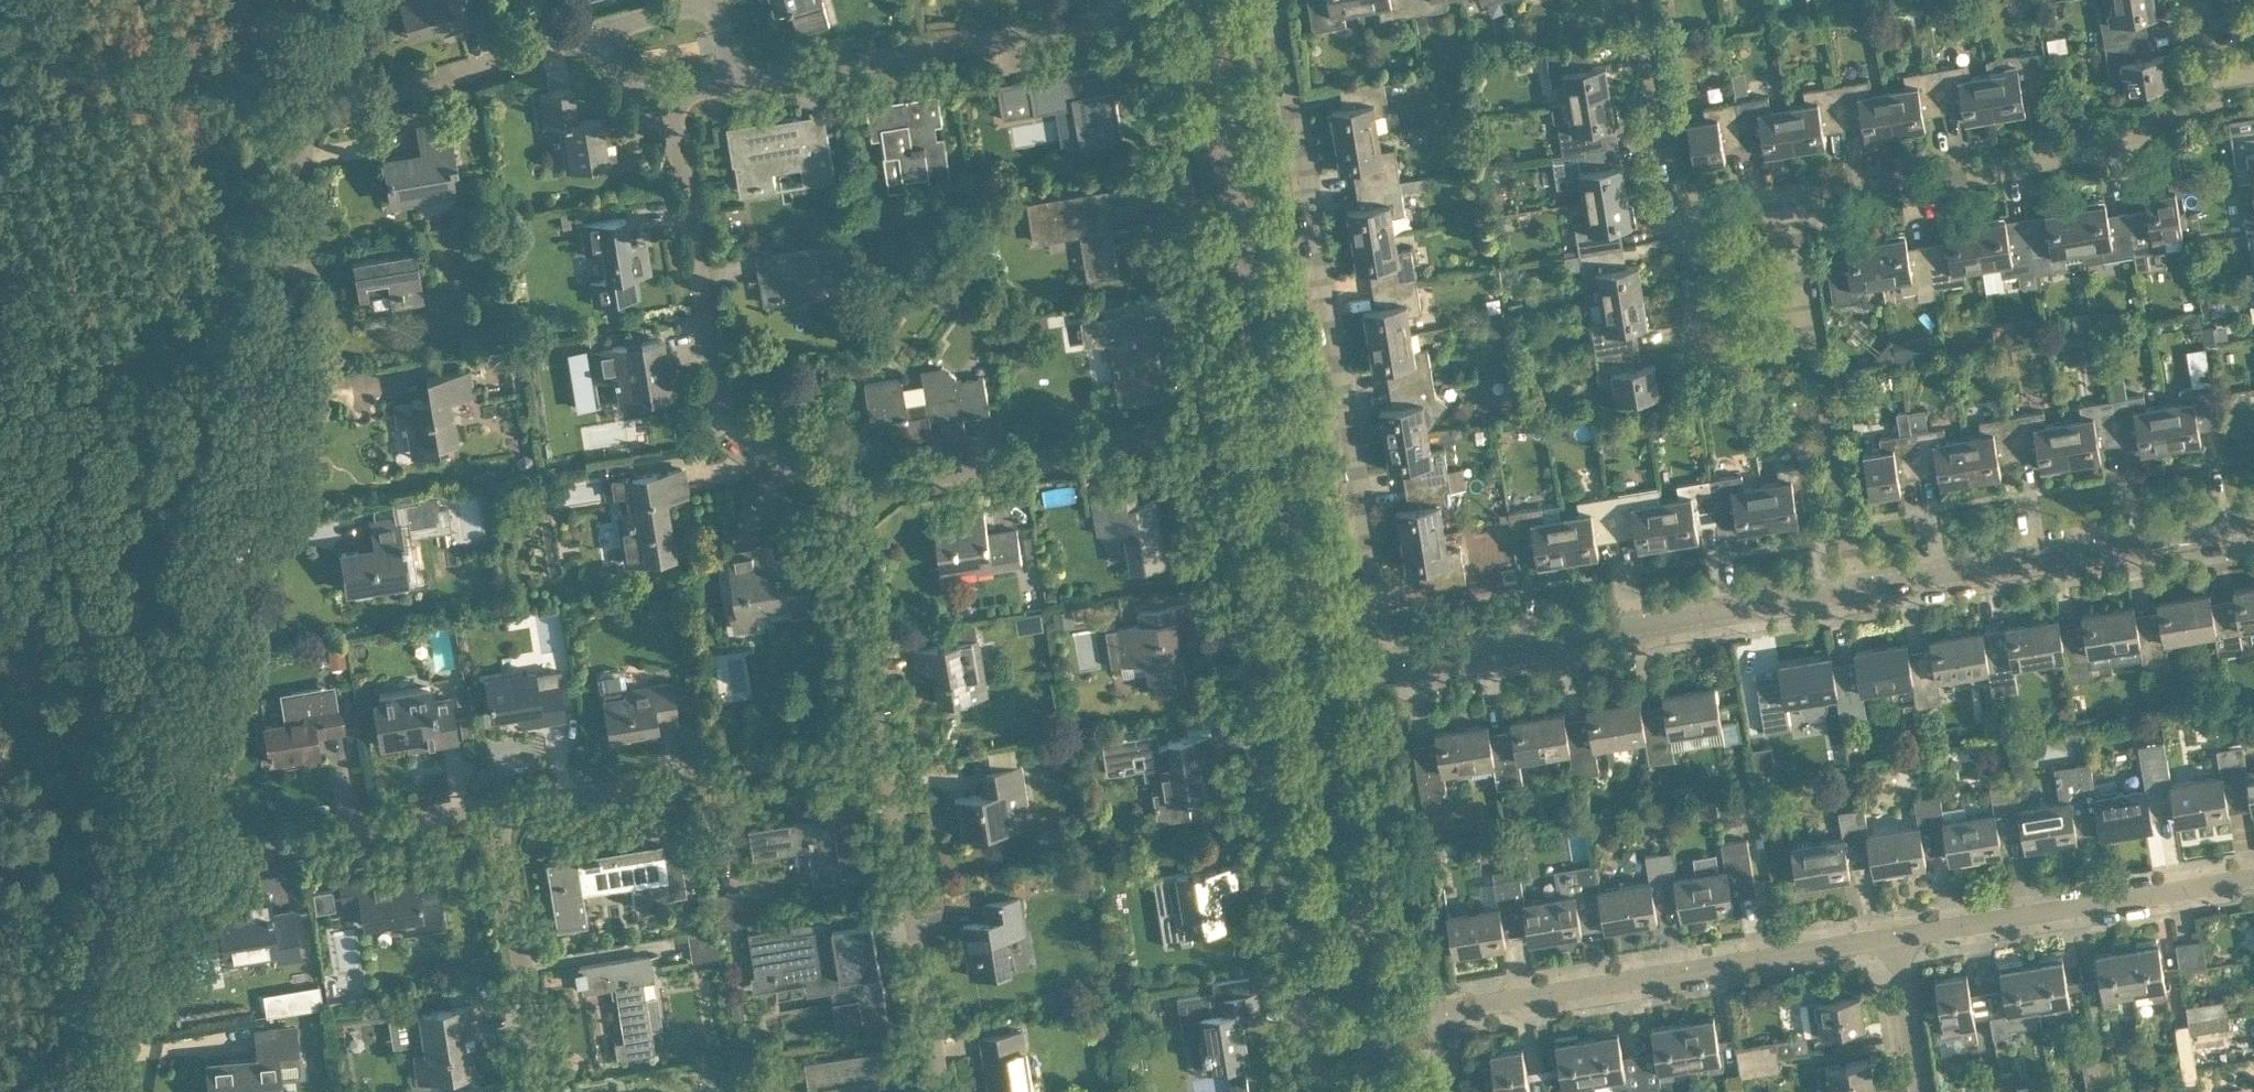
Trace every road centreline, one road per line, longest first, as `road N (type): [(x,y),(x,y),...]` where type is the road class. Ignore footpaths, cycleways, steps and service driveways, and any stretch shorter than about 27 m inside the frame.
road 1 (residential): [(161,853),(295,137)]
road 2 (residential): [(1314,675),(1203,0)]
road 3 (residential): [(1386,663),(1280,0)]
road 4 (residential): [(1315,1091),(1204,430)]
road 5 (residential): [(1386,663),(1856,586)]
road 6 (residential): [(843,484),(818,484),(772,465),(729,435),(711,386),(682,153),(652,106)]
road 7 (residential): [(1438,1009),(1896,936)]
road 8 (residential): [(1796,197),(2128,146),(2169,117),(2210,109),(2206,80)]
road 9 (residential): [(1204,430),(1213,405),(1159,41),(1145,26),(1124,20)]
road 10 (residential): [(1856,586),(2253,520)]
road 11 (residential): [(489,807),(883,749)]
road 12 (residential): [(1124,20),(744,81)]
road 13 (residential): [(843,484),(1204,430)]
road 14 (residential): [(1896,936),(2253,879)]
road 15 (residential): [(1368,1021),(1314,675)]
road 16 (residential): [(938,1091),(883,749)]
road 17 (residential): [(161,853),(489,807)]
road 18 (residential): [(295,137),(322,112),(591,35)]
road 19 (residential): [(535,1091),(489,807)]
road 20 (residential): [(883,749),(843,484)]
road 21 (residential): [(1817,339),(1726,355),(1702,351),(1693,336),(1677,216)]
road 22 (residential): [(1856,586),(1817,339)]
road 23 (residential): [(108,1091),(161,853)]
road 24 (residential): [(1643,0),(1677,216)]
road 25 (residential): [(1920,1091),(1896,936)]
road 26 (residential): [(1817,339),(1796,197)]
road 27 (residential): [(295,137),(323,0)]
road 28 (residential): [(591,35),(712,0)]
road 29 (residential): [(1677,216),(1796,197)]

